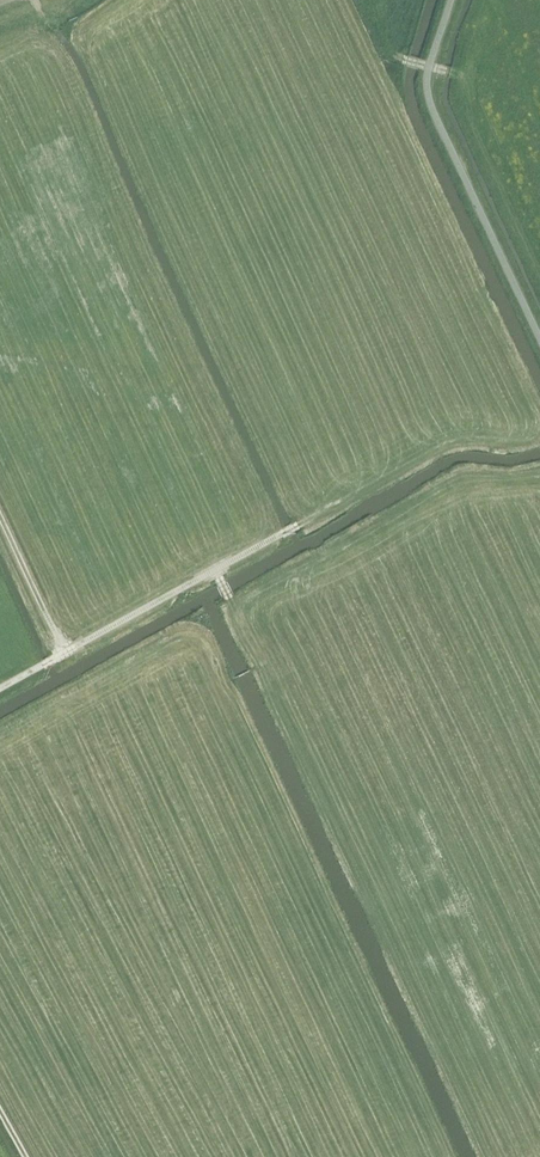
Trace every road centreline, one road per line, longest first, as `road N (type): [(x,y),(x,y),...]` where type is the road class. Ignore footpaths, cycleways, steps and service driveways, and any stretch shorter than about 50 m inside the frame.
road 1 (track): [(66,651),(302,525)]
road 2 (track): [(66,651),(0,512)]

